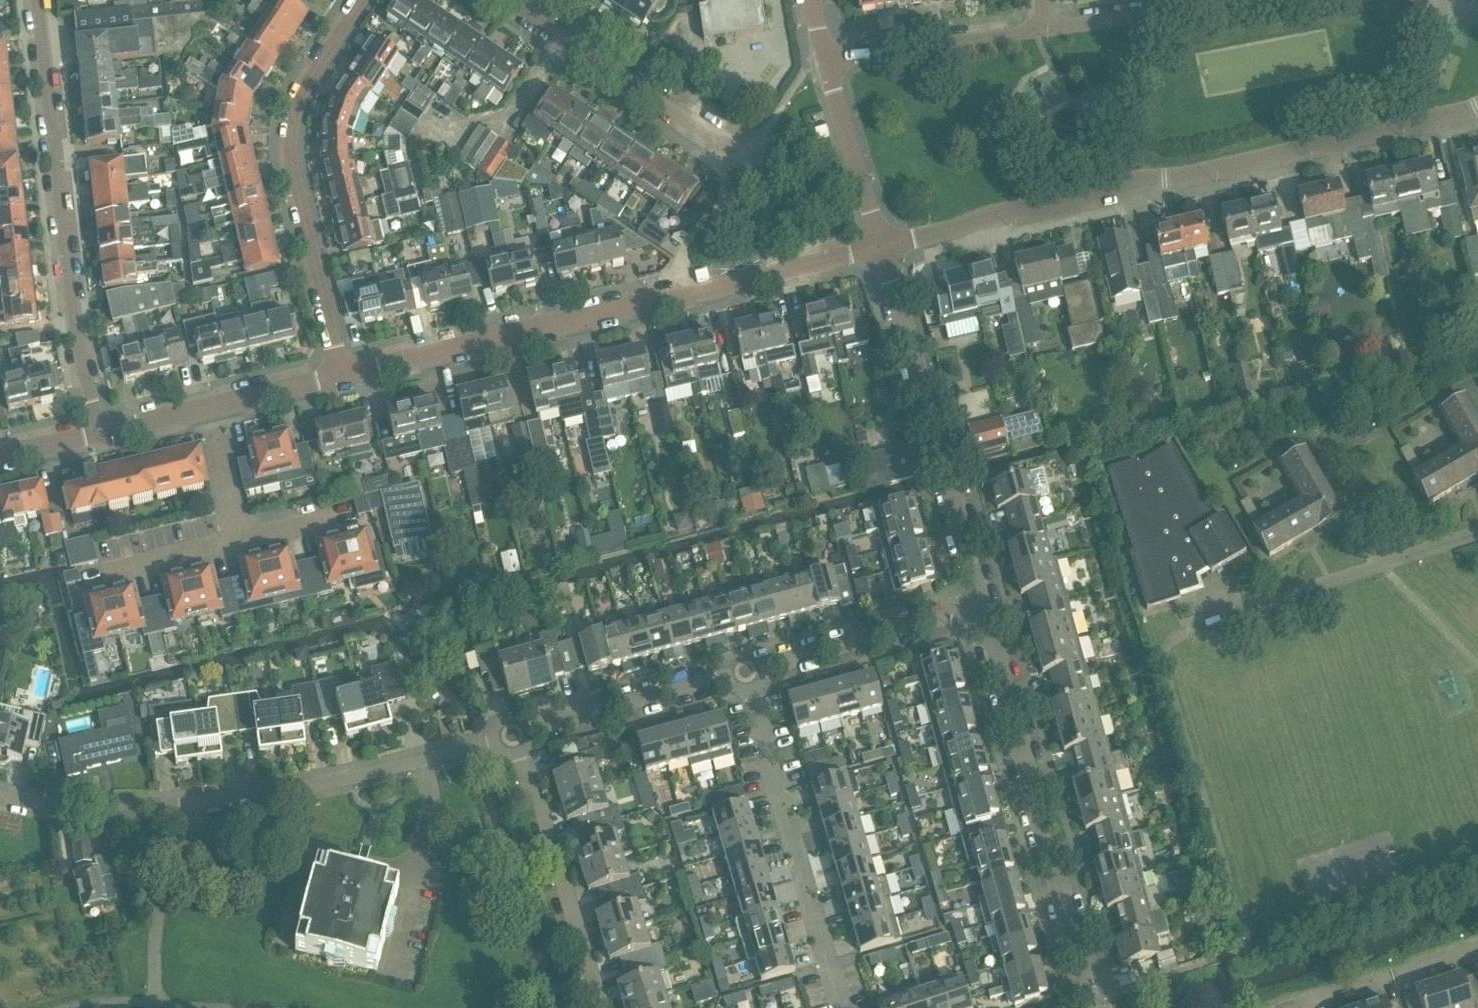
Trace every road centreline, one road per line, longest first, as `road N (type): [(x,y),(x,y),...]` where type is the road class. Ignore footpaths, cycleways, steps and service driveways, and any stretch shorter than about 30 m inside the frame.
road 1 (residential): [(881,247),(1477,105)]
road 2 (residential): [(342,373),(881,247)]
road 3 (residential): [(0,797),(102,806),(204,803),(517,739)]
road 4 (residential): [(85,435),(37,0)]
road 5 (residential): [(1089,1007),(979,609)]
road 6 (residential): [(342,373),(289,144),(290,112),(361,0)]
road 7 (residential): [(979,609),(881,247)]
road 8 (residential): [(842,1007),(742,676)]
road 9 (residential): [(745,157),(513,0)]
road 10 (residential): [(597,1007),(517,739)]
road 11 (residential): [(742,676),(979,609)]
road 12 (residential): [(517,739),(742,676)]
road 13 (residential): [(825,61),(1046,29)]
road 14 (residential): [(1046,29),(1260,0)]
road 15 (residential): [(881,247),(825,61)]
road 16 (residential): [(1300,1007),(1477,948)]
road 17 (residential): [(88,577),(239,541)]
road 18 (residential): [(239,541),(208,405)]
road 19 (residential): [(208,405),(342,373)]
road 20 (residential): [(85,435),(208,405)]

